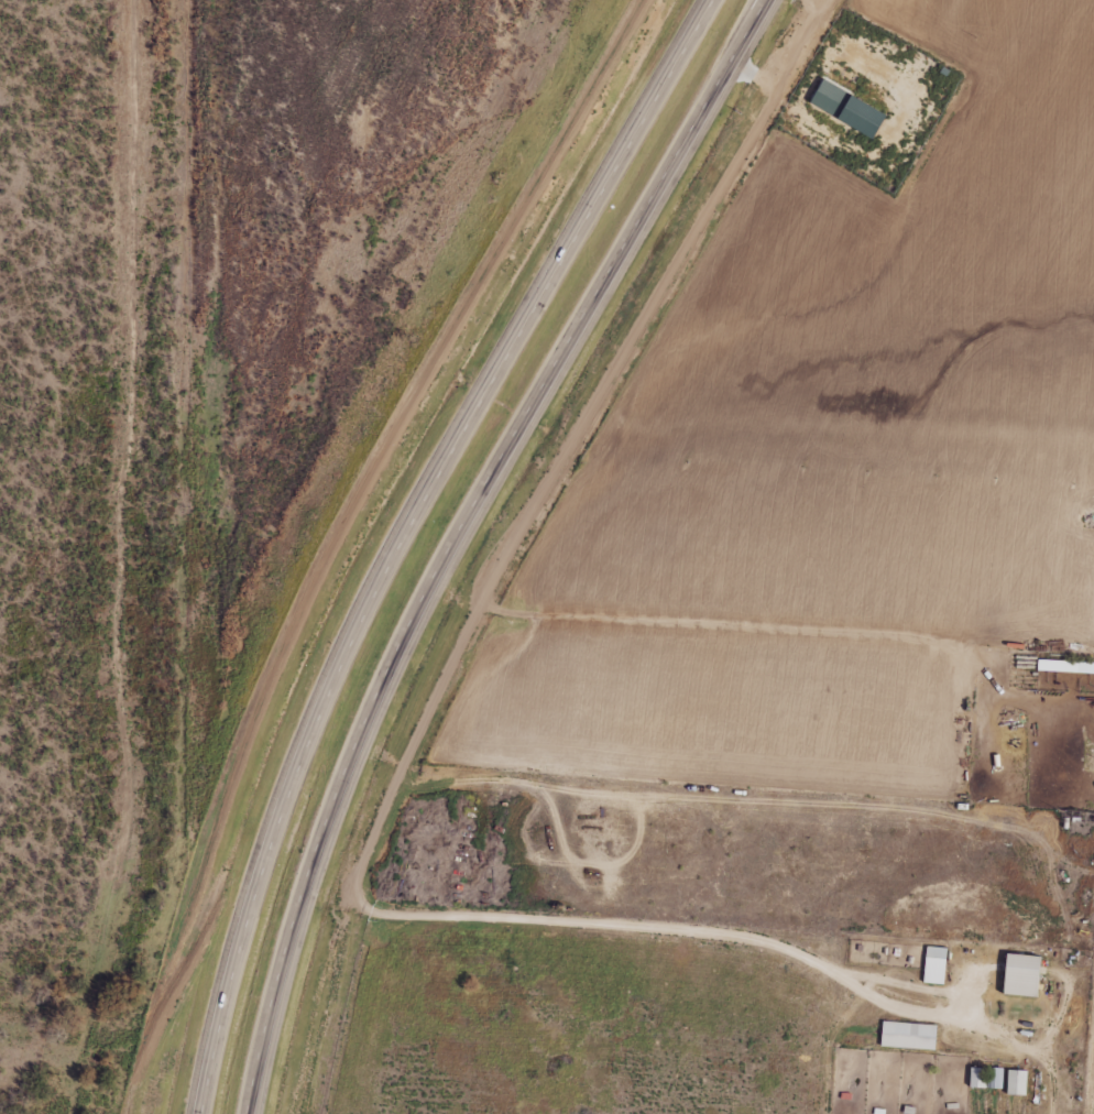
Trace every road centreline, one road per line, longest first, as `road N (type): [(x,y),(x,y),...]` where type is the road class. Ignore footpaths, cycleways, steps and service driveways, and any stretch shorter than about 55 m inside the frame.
road 1 (trunk): [(254,1113),(343,807),(390,695),(434,602),(776,0)]
road 2 (trunk): [(720,0),(328,699),(244,946),(207,1113)]
road 3 (track): [(101,0),(103,800),(54,974),(54,1113)]
road 4 (track): [(1093,463),(963,441),(735,452),(685,429),(846,0)]

